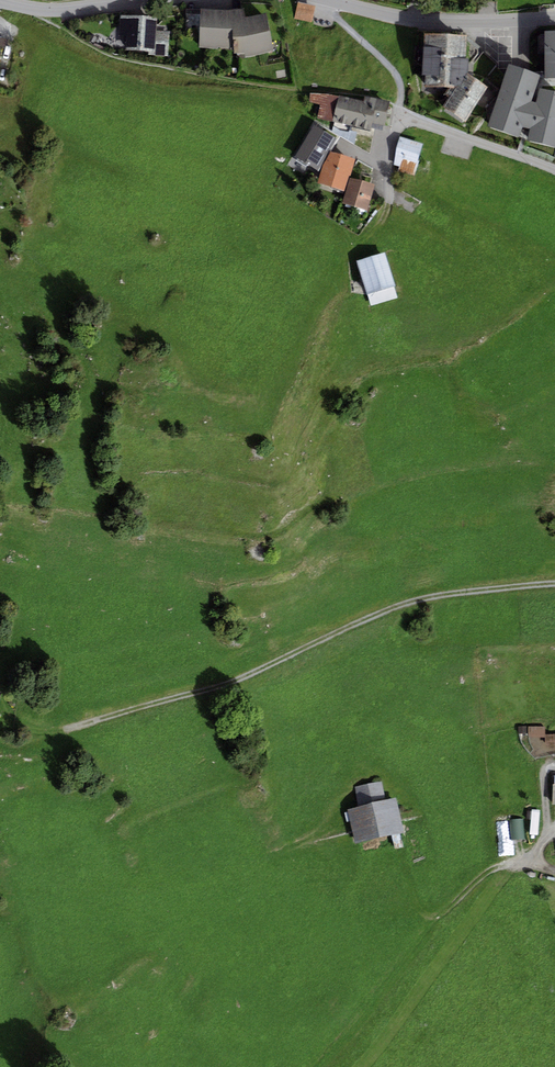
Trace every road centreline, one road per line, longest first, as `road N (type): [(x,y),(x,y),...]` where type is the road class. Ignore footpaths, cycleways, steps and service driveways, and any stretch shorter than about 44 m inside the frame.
road 1 (residential): [(554,173),(406,116),(393,71),(323,0)]
road 2 (track): [(337,820),(277,859),(303,880),(374,913),(444,918)]
road 3 (residential): [(554,20),(429,23),(328,0)]
road 4 (track): [(317,1066),(444,918)]
road 5 (residential): [(140,0),(52,10),(0,1)]
road 6 (track): [(554,875),(527,859),(494,870),(444,918)]

